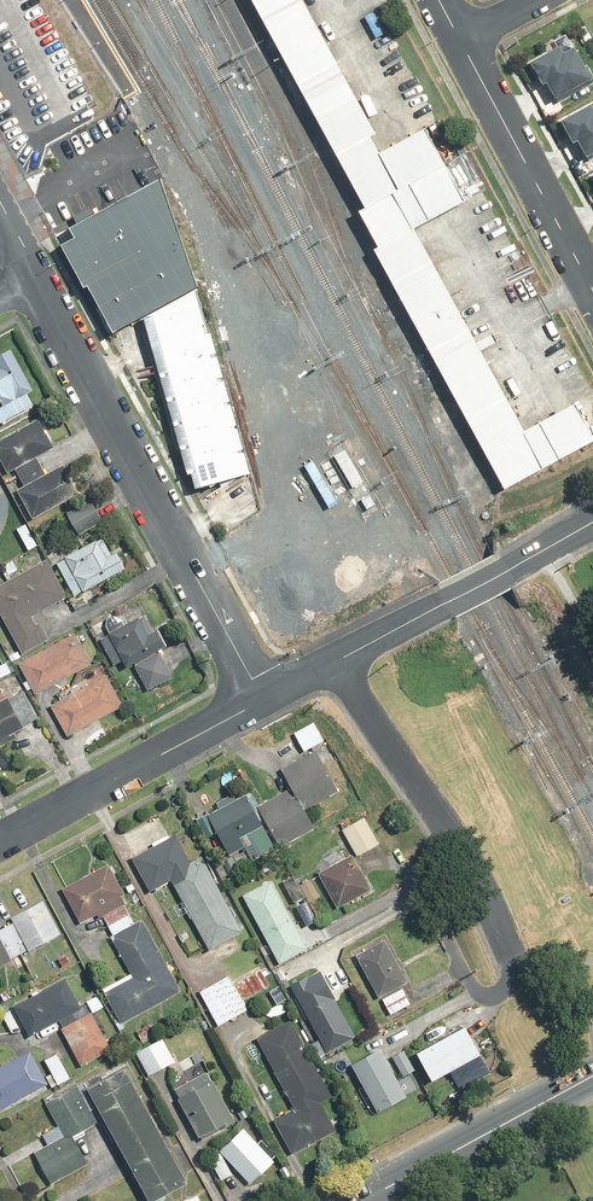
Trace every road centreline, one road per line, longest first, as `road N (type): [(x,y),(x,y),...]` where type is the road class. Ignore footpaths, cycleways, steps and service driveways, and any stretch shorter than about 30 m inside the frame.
road 1 (residential): [(33,272),(263,701)]
road 2 (residential): [(509,953),(476,876),(337,661)]
road 3 (unclassified): [(0,842),(263,701)]
road 4 (unclassified): [(337,661),(592,522)]
road 5 (unclassified): [(592,289),(462,44)]
road 6 (secondary): [(365,1200),(592,1077)]

